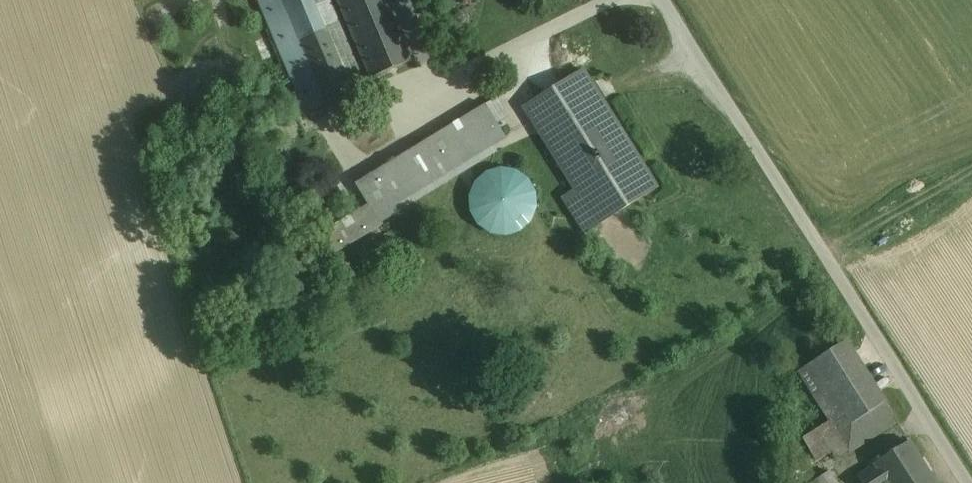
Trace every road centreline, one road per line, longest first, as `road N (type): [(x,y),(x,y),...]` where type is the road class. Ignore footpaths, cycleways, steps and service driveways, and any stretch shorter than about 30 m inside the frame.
road 1 (unclassified): [(663,0),(971,482)]

